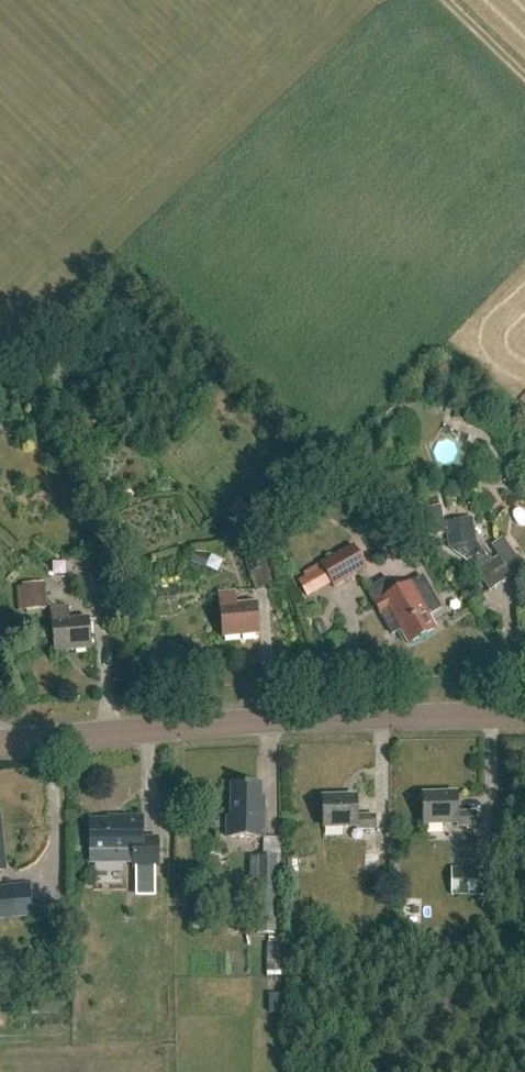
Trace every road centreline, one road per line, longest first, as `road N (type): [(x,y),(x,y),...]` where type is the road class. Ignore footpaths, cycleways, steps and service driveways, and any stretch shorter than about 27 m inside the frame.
road 1 (tertiary): [(0,743),(228,724),(524,716)]

